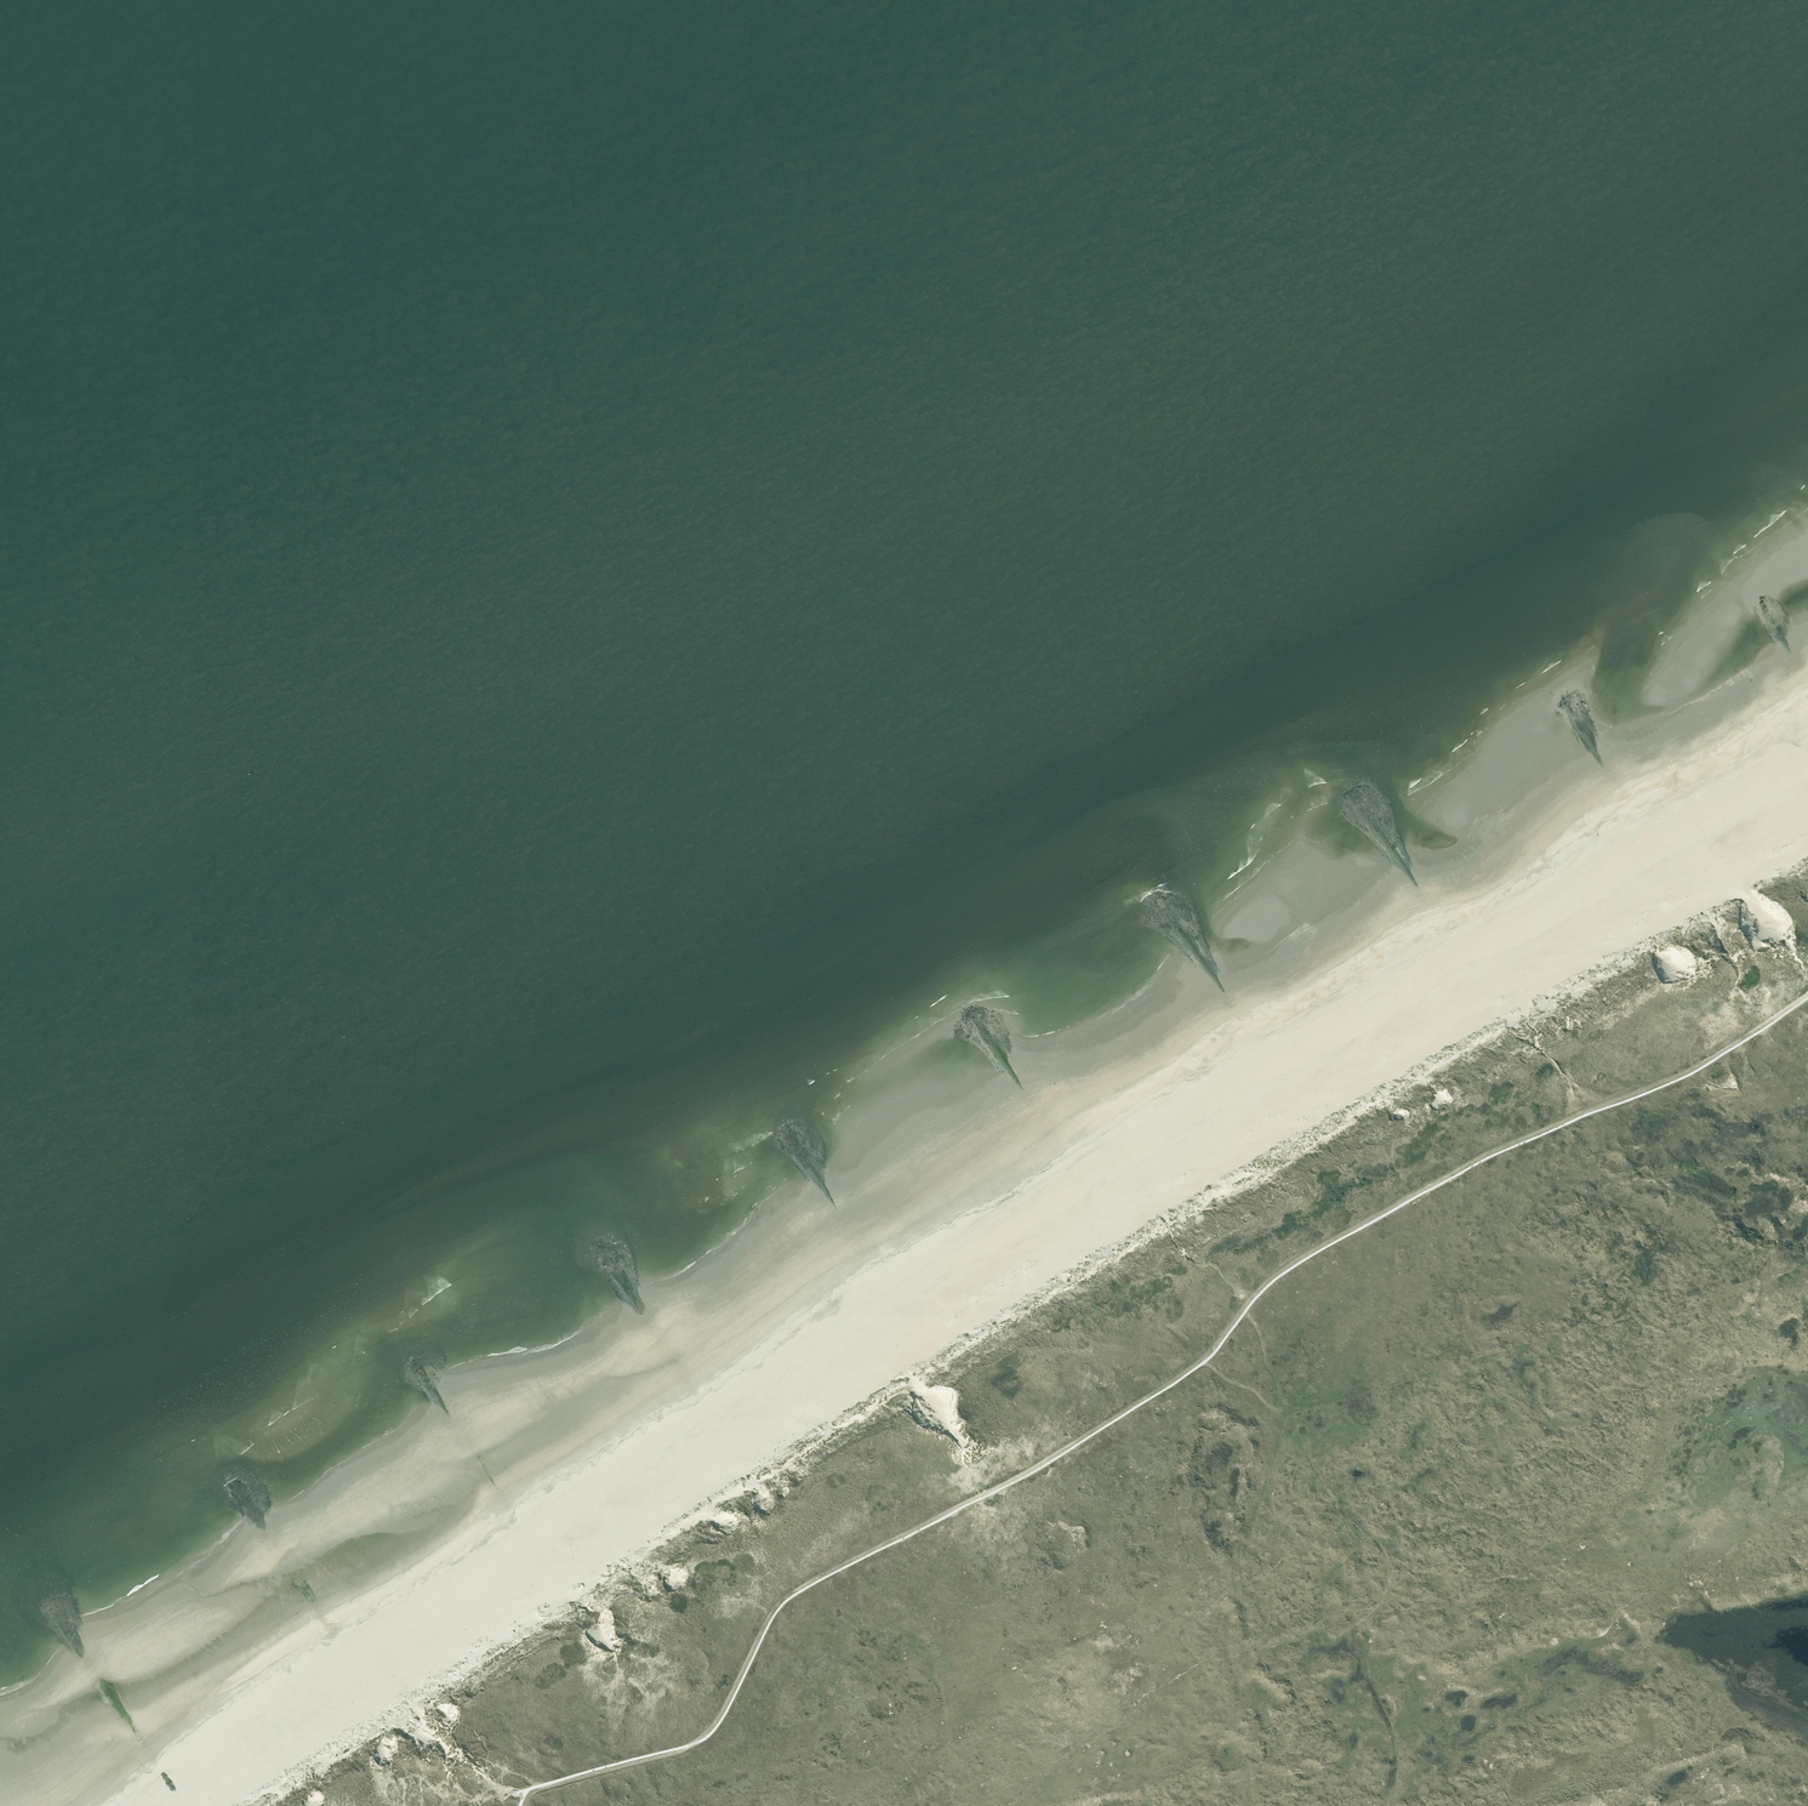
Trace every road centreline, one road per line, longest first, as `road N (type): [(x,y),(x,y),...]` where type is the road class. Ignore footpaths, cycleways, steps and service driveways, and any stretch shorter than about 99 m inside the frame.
road 1 (track): [(1807,993),(1694,1068),(1486,1153),(1288,1265),(1179,1375),(1032,1468),(792,1591),(769,1615),(719,1716),(689,1750),(536,1791),(525,1805)]

